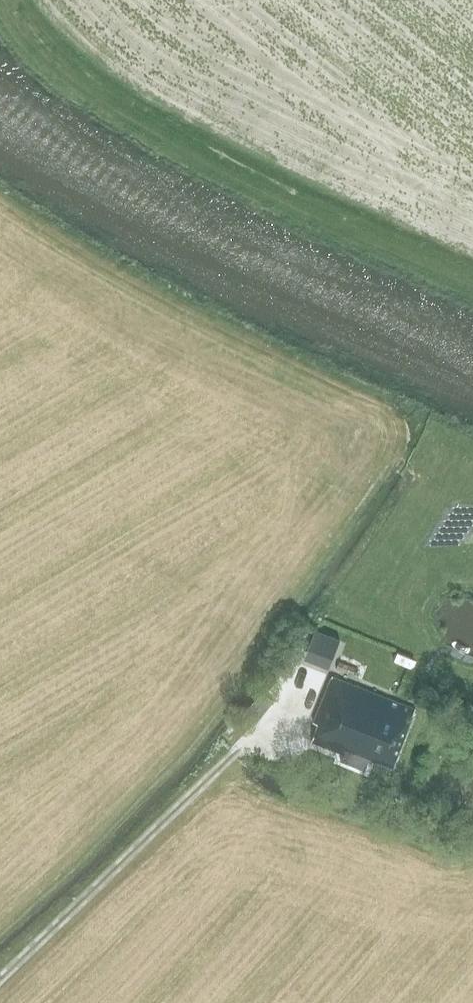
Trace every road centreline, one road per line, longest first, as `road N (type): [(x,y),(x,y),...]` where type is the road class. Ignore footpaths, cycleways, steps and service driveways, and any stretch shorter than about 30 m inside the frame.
road 1 (track): [(0,972),(243,725)]

